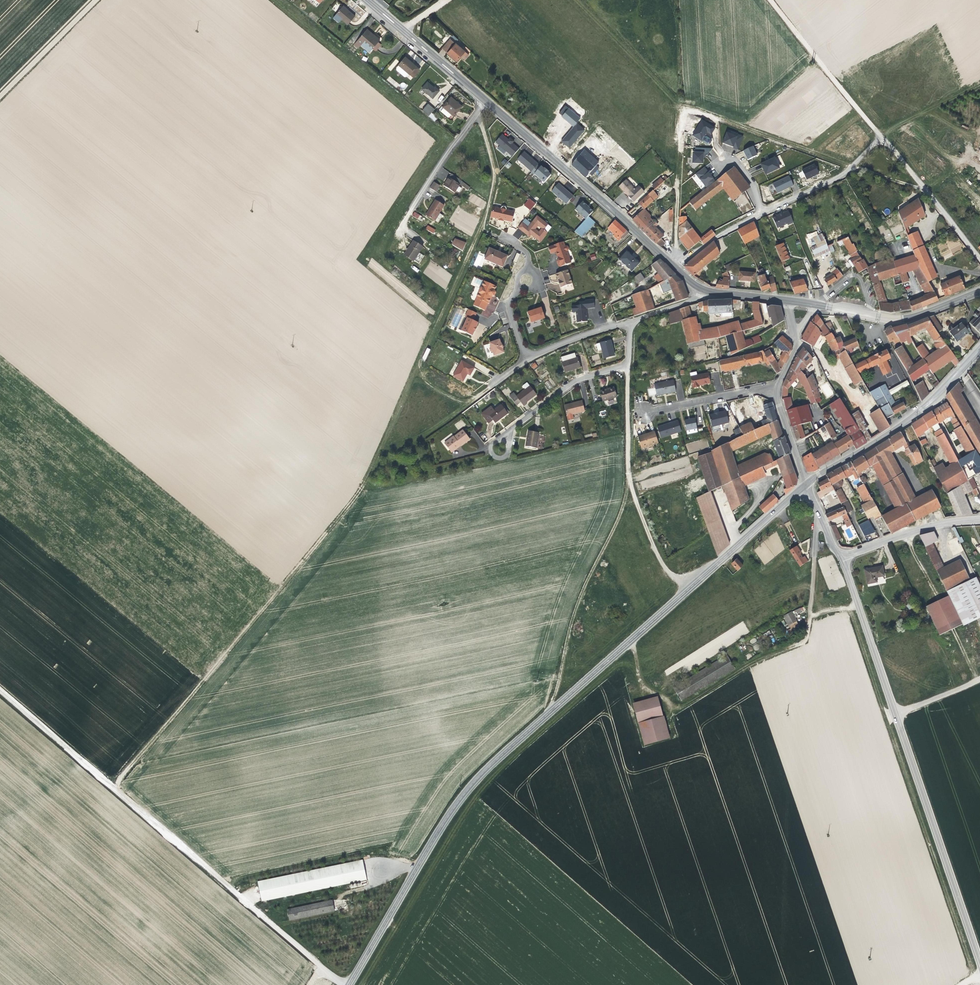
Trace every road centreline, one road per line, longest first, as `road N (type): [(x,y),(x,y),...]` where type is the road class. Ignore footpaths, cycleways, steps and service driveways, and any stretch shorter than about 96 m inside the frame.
road 1 (track): [(114,789),(331,535),(364,484),(483,228),(494,167)]
road 2 (secondary): [(347,984),(460,799),(807,484)]
road 3 (track): [(979,83),(877,133),(828,184),(748,218),(674,267),(680,105)]
road 4 (track): [(418,866),(348,892),(256,910),(114,789)]
road 5 (unclassified): [(979,960),(870,636)]
road 6 (track): [(769,0),(928,193),(849,165)]
road 7 (tertiary): [(485,101),(691,283),(718,293)]
road 8 (track): [(627,480),(576,607),(548,714)]
road 9 (track): [(687,591),(662,566),(627,480),(628,364)]
road 10 (secondary): [(807,484),(920,411),(979,349)]
road 11 (residential): [(629,321),(628,364),(575,379),(503,442)]
road 12 (track): [(680,105),(849,165)]
road 13 (residential): [(394,233),(485,101)]
road 14 (tertiary): [(365,0),(485,101)]
road 15 (track): [(114,789),(0,690)]
road 16 (track): [(680,105),(576,0)]
road 17 (residential): [(842,556),(910,532),(979,520)]
road 18 (track): [(96,0),(0,97)]
road 19 (residential): [(775,391),(650,411)]

